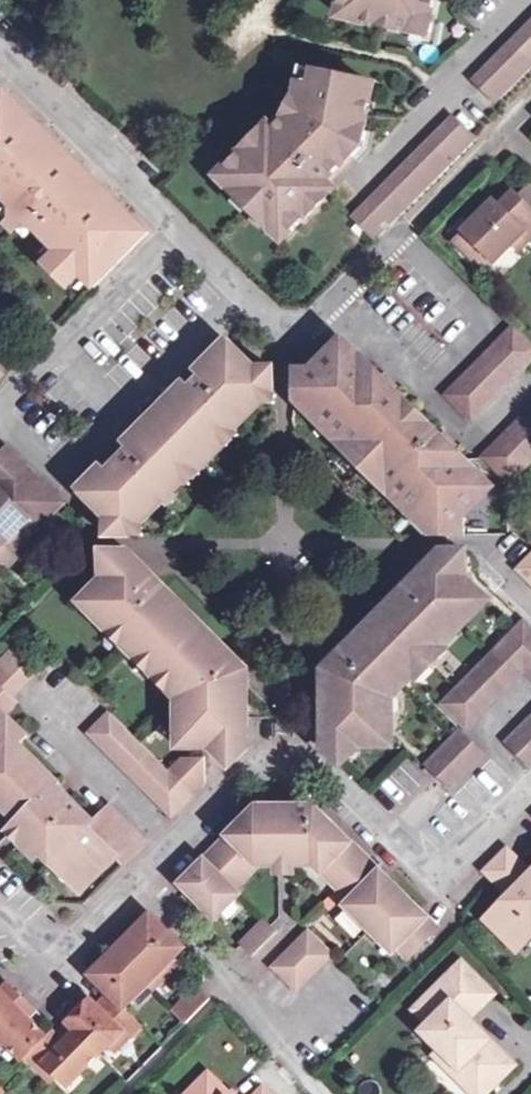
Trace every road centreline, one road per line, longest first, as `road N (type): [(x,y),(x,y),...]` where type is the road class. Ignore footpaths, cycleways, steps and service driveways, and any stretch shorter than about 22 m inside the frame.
road 1 (residential): [(0,869),(76,941),(244,777),(280,766),(315,773),(436,877),(530,781)]
road 2 (residential): [(0,49),(284,323)]
road 3 (residential): [(530,105),(313,320),(284,323)]

